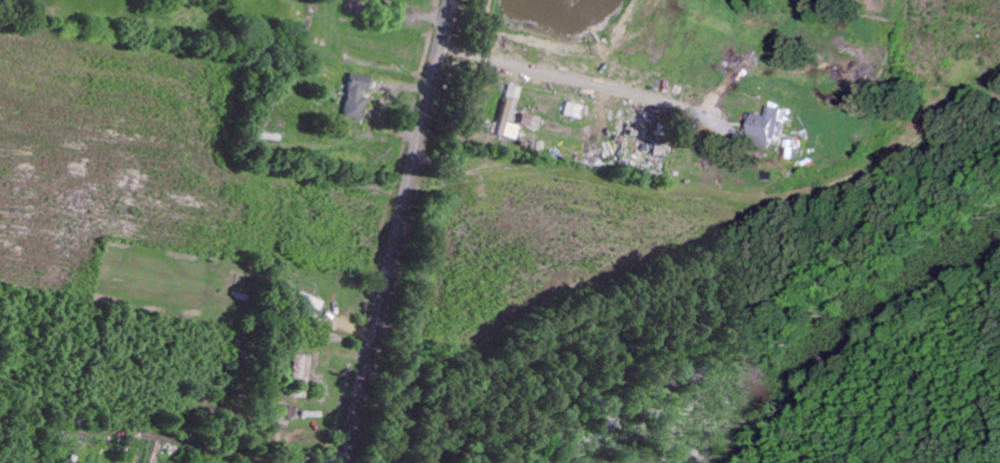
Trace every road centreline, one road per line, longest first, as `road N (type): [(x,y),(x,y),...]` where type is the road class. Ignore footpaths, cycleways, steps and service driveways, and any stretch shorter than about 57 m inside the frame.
road 1 (residential): [(372,334),(982,462)]
road 2 (secondary): [(344,462),(452,0)]
road 3 (residential): [(421,134),(758,203)]

